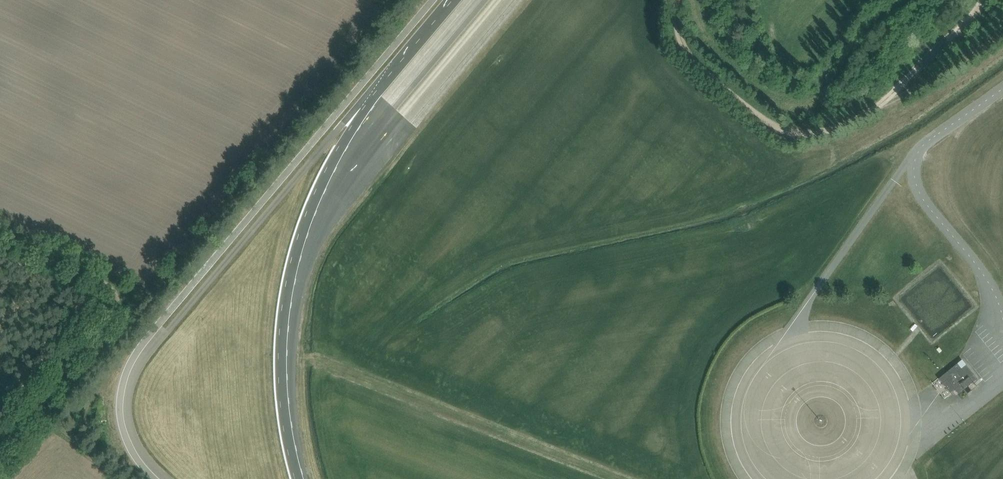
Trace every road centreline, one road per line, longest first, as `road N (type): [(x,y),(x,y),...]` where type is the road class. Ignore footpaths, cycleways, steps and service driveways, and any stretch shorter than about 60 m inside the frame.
road 1 (track): [(676,0),(688,52),(763,121),(794,136),(820,134),(872,110),(1002,33)]
road 2 (track): [(696,0),(708,36),(732,65),(785,103),(804,102),(828,86),(904,0)]
road 3 (track): [(130,294),(0,441)]
road 4 (track): [(872,110),(983,0)]
road 5 (unclassified): [(130,294),(0,230)]

